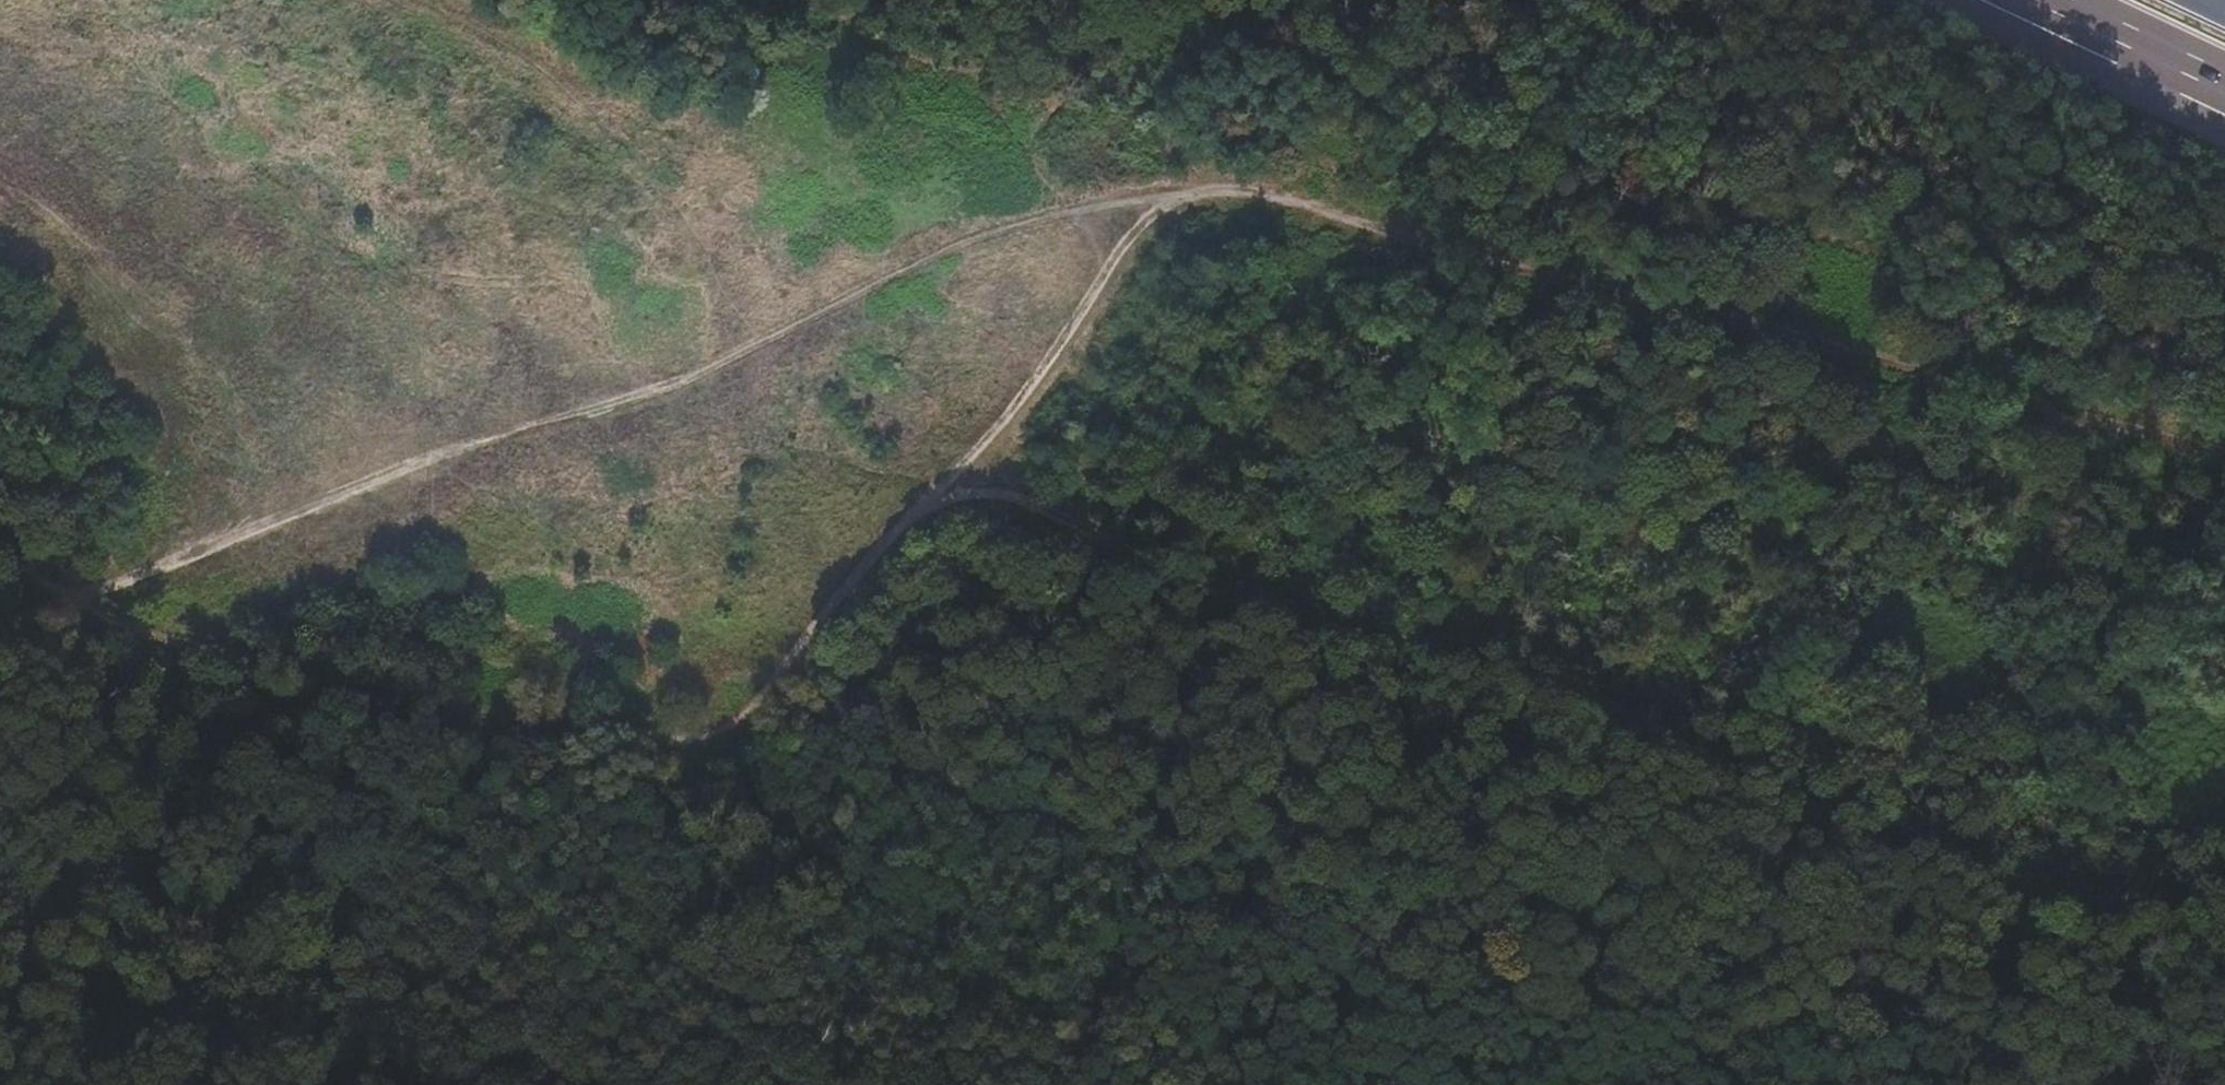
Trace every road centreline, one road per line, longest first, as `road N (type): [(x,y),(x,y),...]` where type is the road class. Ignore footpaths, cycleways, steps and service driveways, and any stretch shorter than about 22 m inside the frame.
road 1 (motorway): [(2054,0),(2224,81)]

